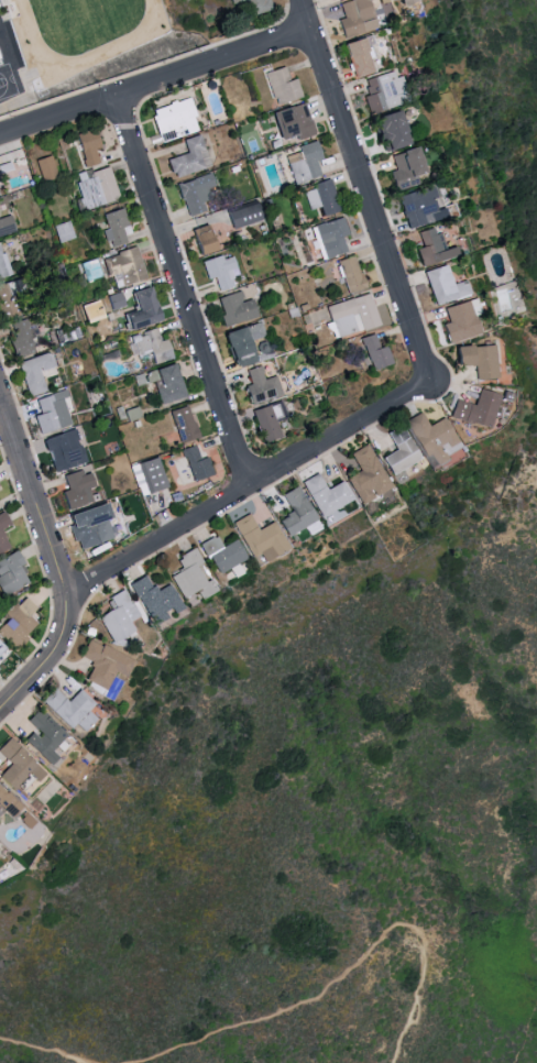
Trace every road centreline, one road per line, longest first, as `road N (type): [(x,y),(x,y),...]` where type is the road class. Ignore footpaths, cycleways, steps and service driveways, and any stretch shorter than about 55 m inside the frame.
road 1 (residential): [(69,599),(432,386)]
road 2 (residential): [(252,492),(121,101)]
road 3 (residential): [(432,386),(300,0)]
road 4 (residential): [(0,139),(313,35)]
road 5 (residential): [(69,599),(0,396)]
road 6 (residential): [(0,717),(52,662),(69,628),(69,599)]

